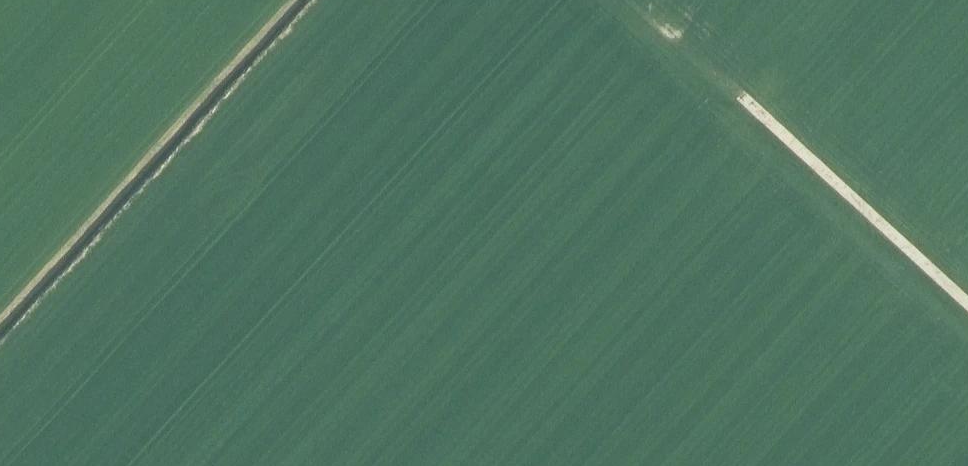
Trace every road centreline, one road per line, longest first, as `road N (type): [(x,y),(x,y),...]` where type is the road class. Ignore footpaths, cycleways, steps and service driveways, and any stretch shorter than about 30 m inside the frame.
road 1 (track): [(967,305),(740,97)]

